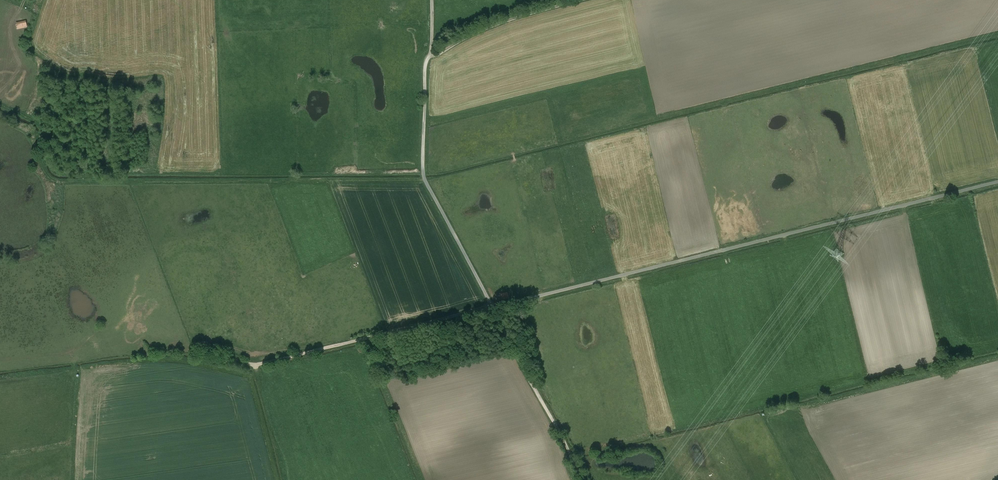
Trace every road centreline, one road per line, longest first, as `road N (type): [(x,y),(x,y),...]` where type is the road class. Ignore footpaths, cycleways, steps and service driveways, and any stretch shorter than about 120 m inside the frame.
road 1 (track): [(194,351),(255,365),(493,306),(423,171),(432,0)]
road 2 (unclassified): [(997,181),(493,306)]
road 3 (track): [(585,479),(491,306)]
road 4 (track): [(429,56),(579,0)]

